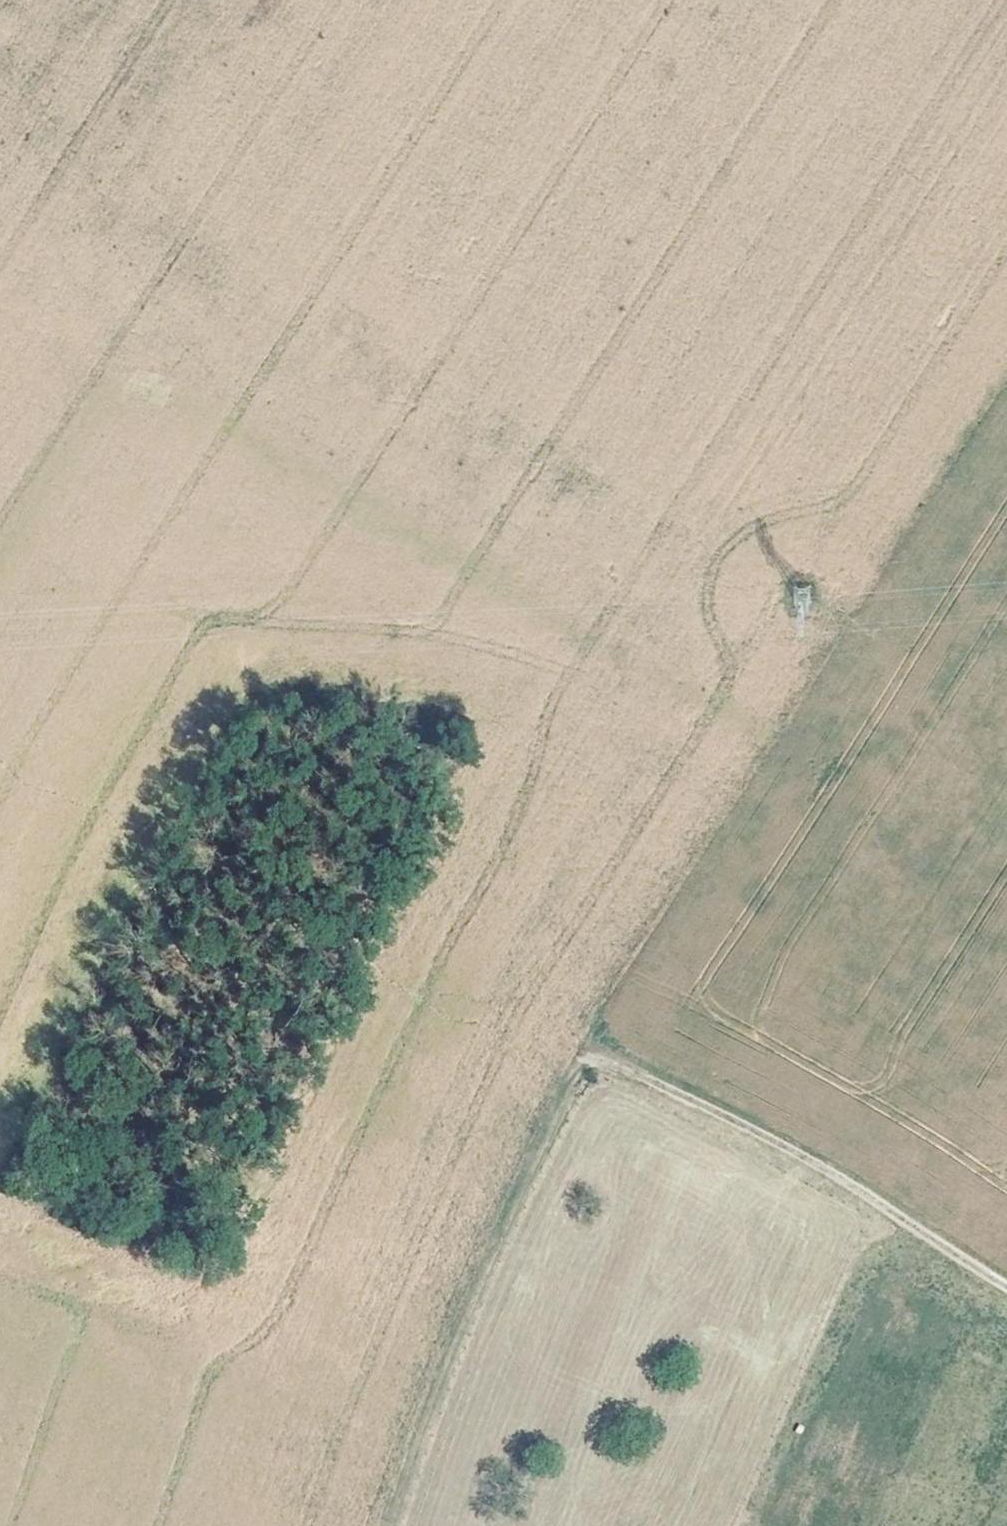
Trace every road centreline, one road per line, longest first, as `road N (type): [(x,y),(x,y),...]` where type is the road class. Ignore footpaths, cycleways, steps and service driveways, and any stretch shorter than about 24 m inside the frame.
road 1 (track): [(1006,1286),(743,1125),(582,1055),(438,1384),(390,1525)]

